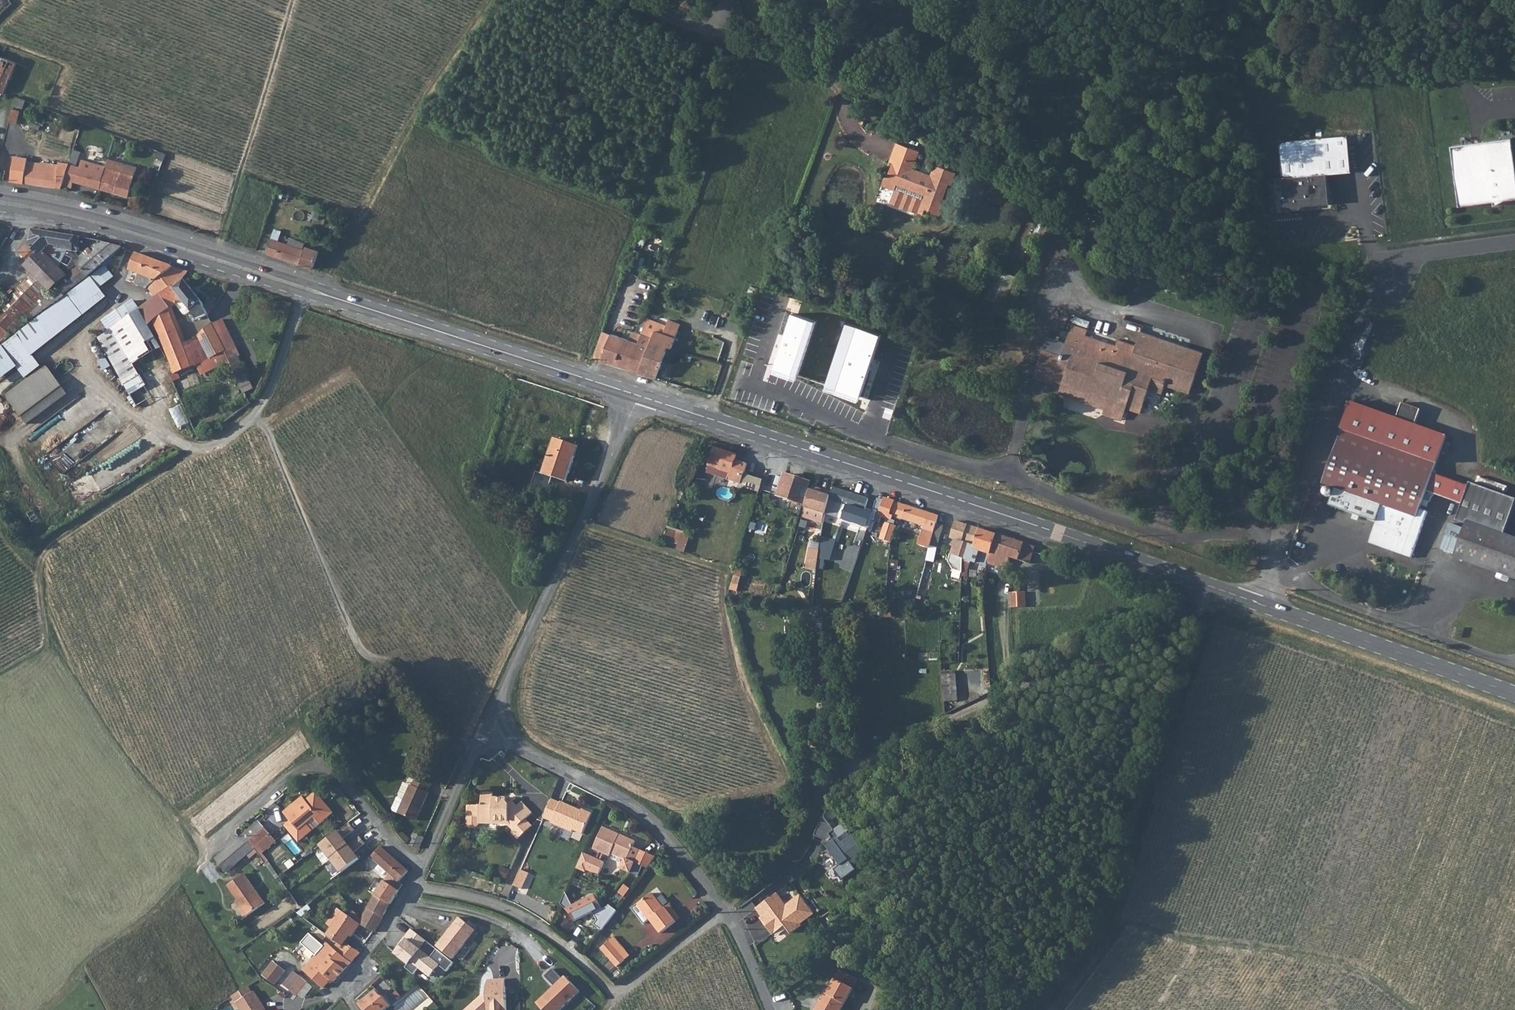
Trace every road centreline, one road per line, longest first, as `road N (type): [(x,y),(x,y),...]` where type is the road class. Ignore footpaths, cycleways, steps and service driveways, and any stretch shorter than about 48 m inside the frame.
road 1 (secondary): [(638,396),(1514,695)]
road 2 (secondary): [(0,202),(108,225),(638,396)]
road 3 (track): [(724,912),(794,849),(814,803),(1026,684),(1187,621),(1215,588)]
road 4 (residential): [(713,34),(978,135),(1113,212)]
road 5 (track): [(257,421),(361,654),(378,664),(399,661),(456,742),(476,746)]
road 6 (residential): [(767,1009),(724,912),(665,832),(637,808),(522,749),(499,722)]
road 7 (track): [(575,377),(708,32)]
road 8 (residential): [(499,722),(505,688),(638,396)]
road 9 (residential): [(422,866),(330,770),(303,764),(206,844)]
road 10 (track): [(214,259),(292,0)]
road 11 (residential): [(422,866),(476,746),(499,722)]
road 12 (residential): [(339,990),(422,866)]
road 13 (residential): [(1379,282),(1415,253),(1514,241)]

